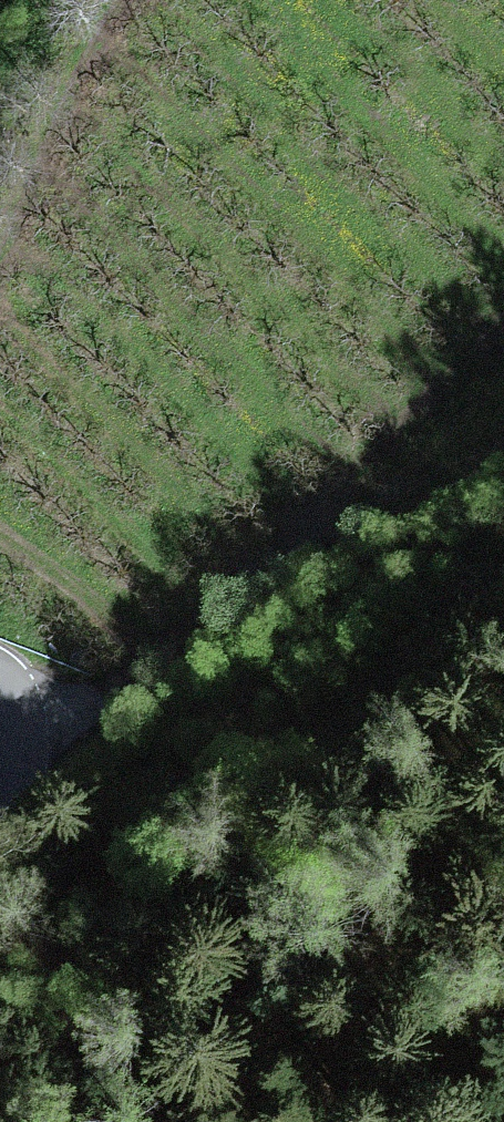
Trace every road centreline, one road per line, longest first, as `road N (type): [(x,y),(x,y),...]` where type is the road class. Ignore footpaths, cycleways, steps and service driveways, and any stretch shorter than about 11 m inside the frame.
road 1 (track): [(503,379),(282,487),(0,699)]
road 2 (track): [(135,0),(85,75),(0,267)]

